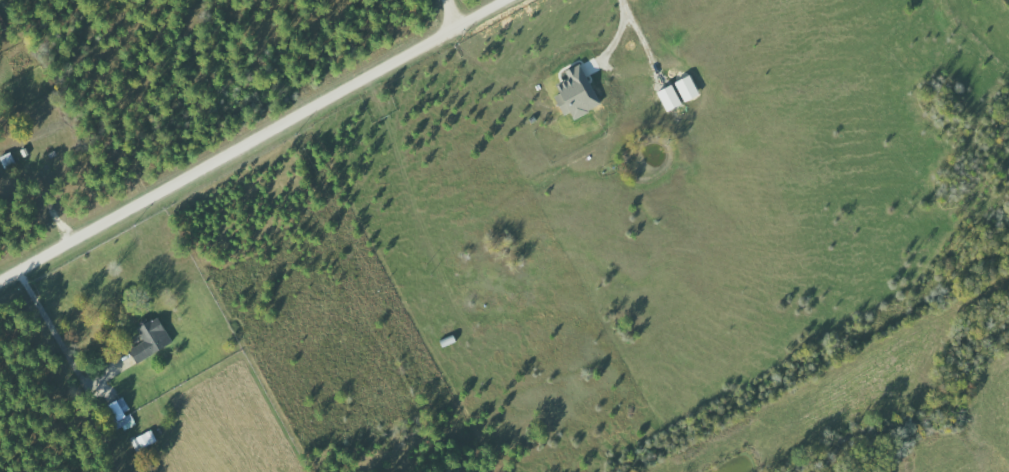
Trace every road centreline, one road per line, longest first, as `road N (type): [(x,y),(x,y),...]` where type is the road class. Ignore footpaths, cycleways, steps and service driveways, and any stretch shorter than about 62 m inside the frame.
road 1 (residential): [(498,0),(0,283)]

